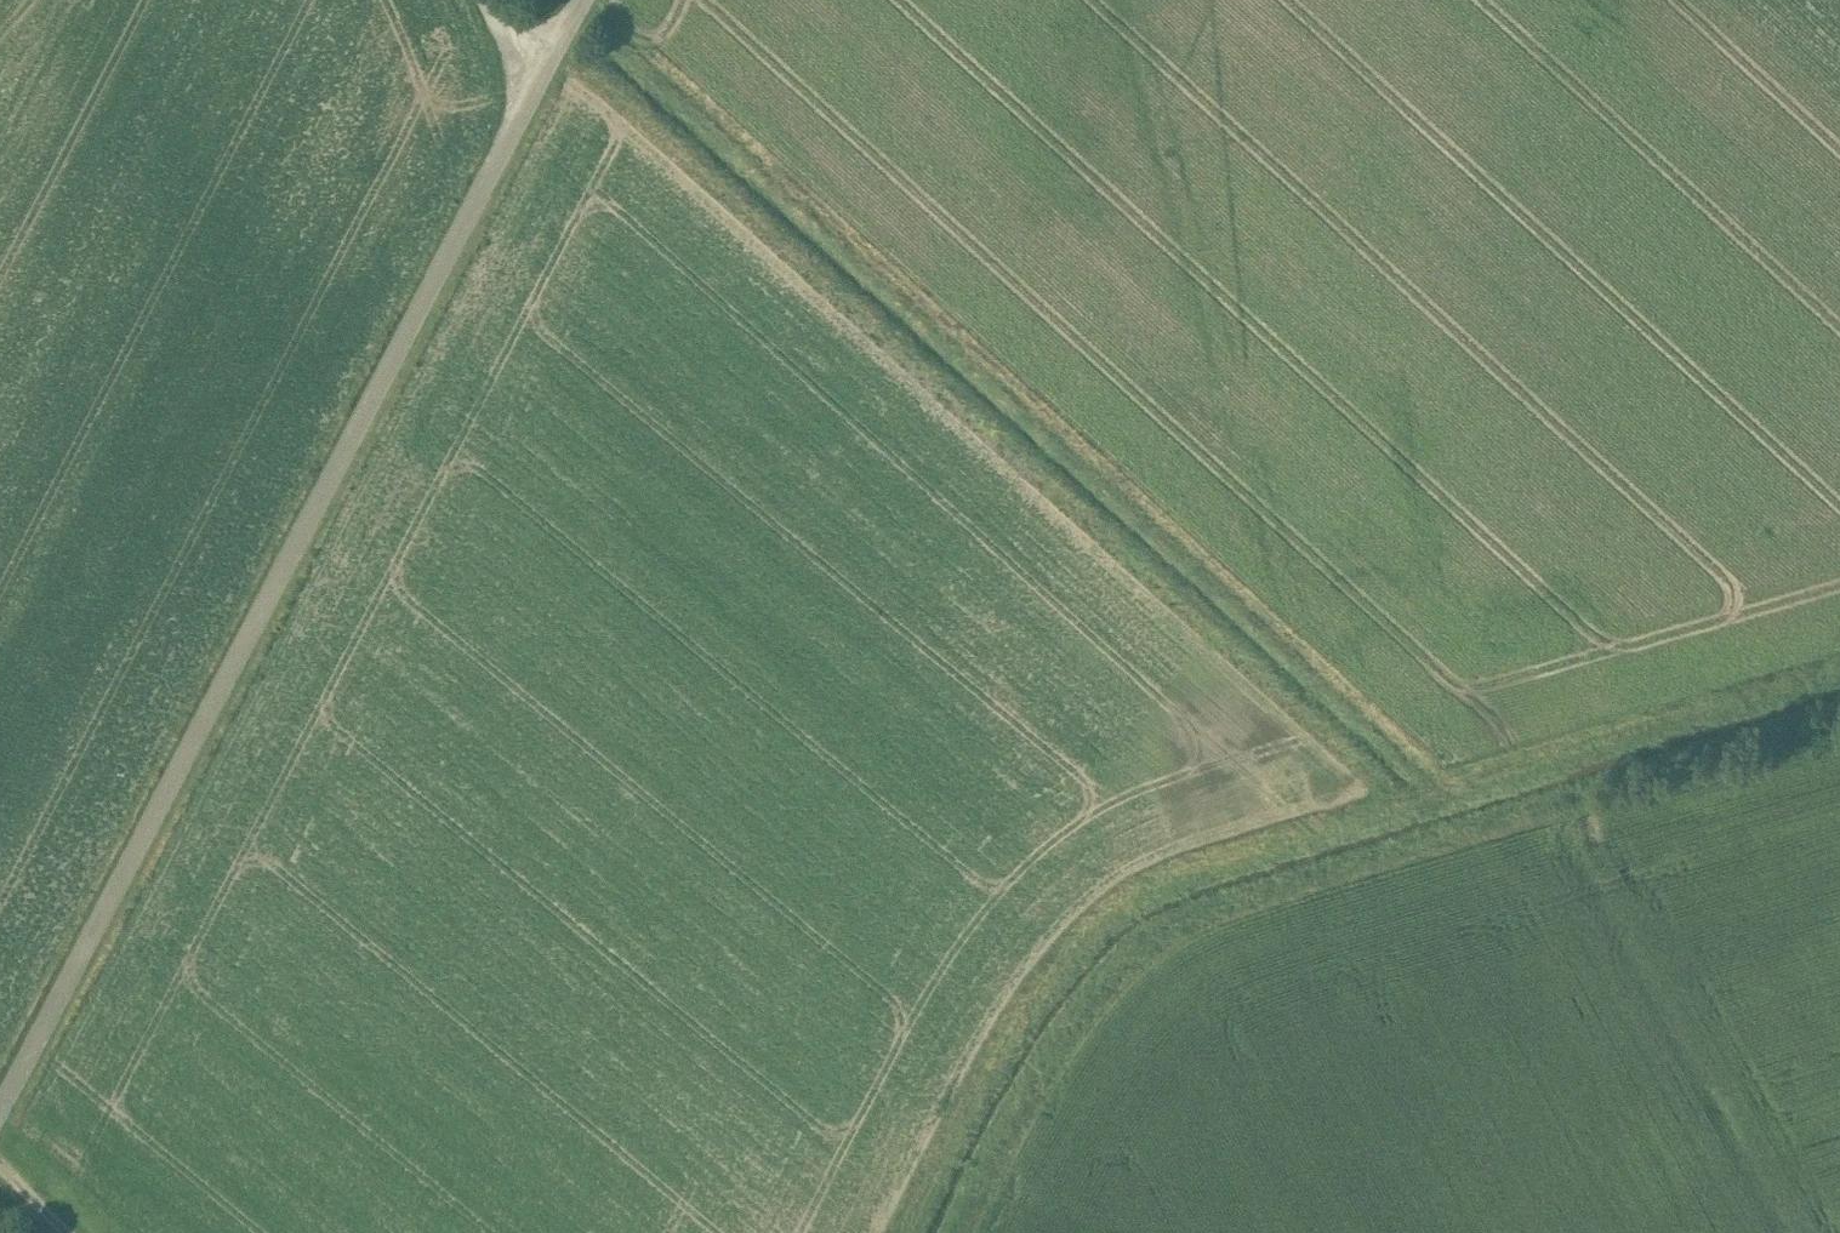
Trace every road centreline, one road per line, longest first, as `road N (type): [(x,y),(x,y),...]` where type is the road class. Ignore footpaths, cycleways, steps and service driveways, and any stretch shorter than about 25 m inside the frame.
road 1 (unclassified): [(0,1119),(532,94)]

